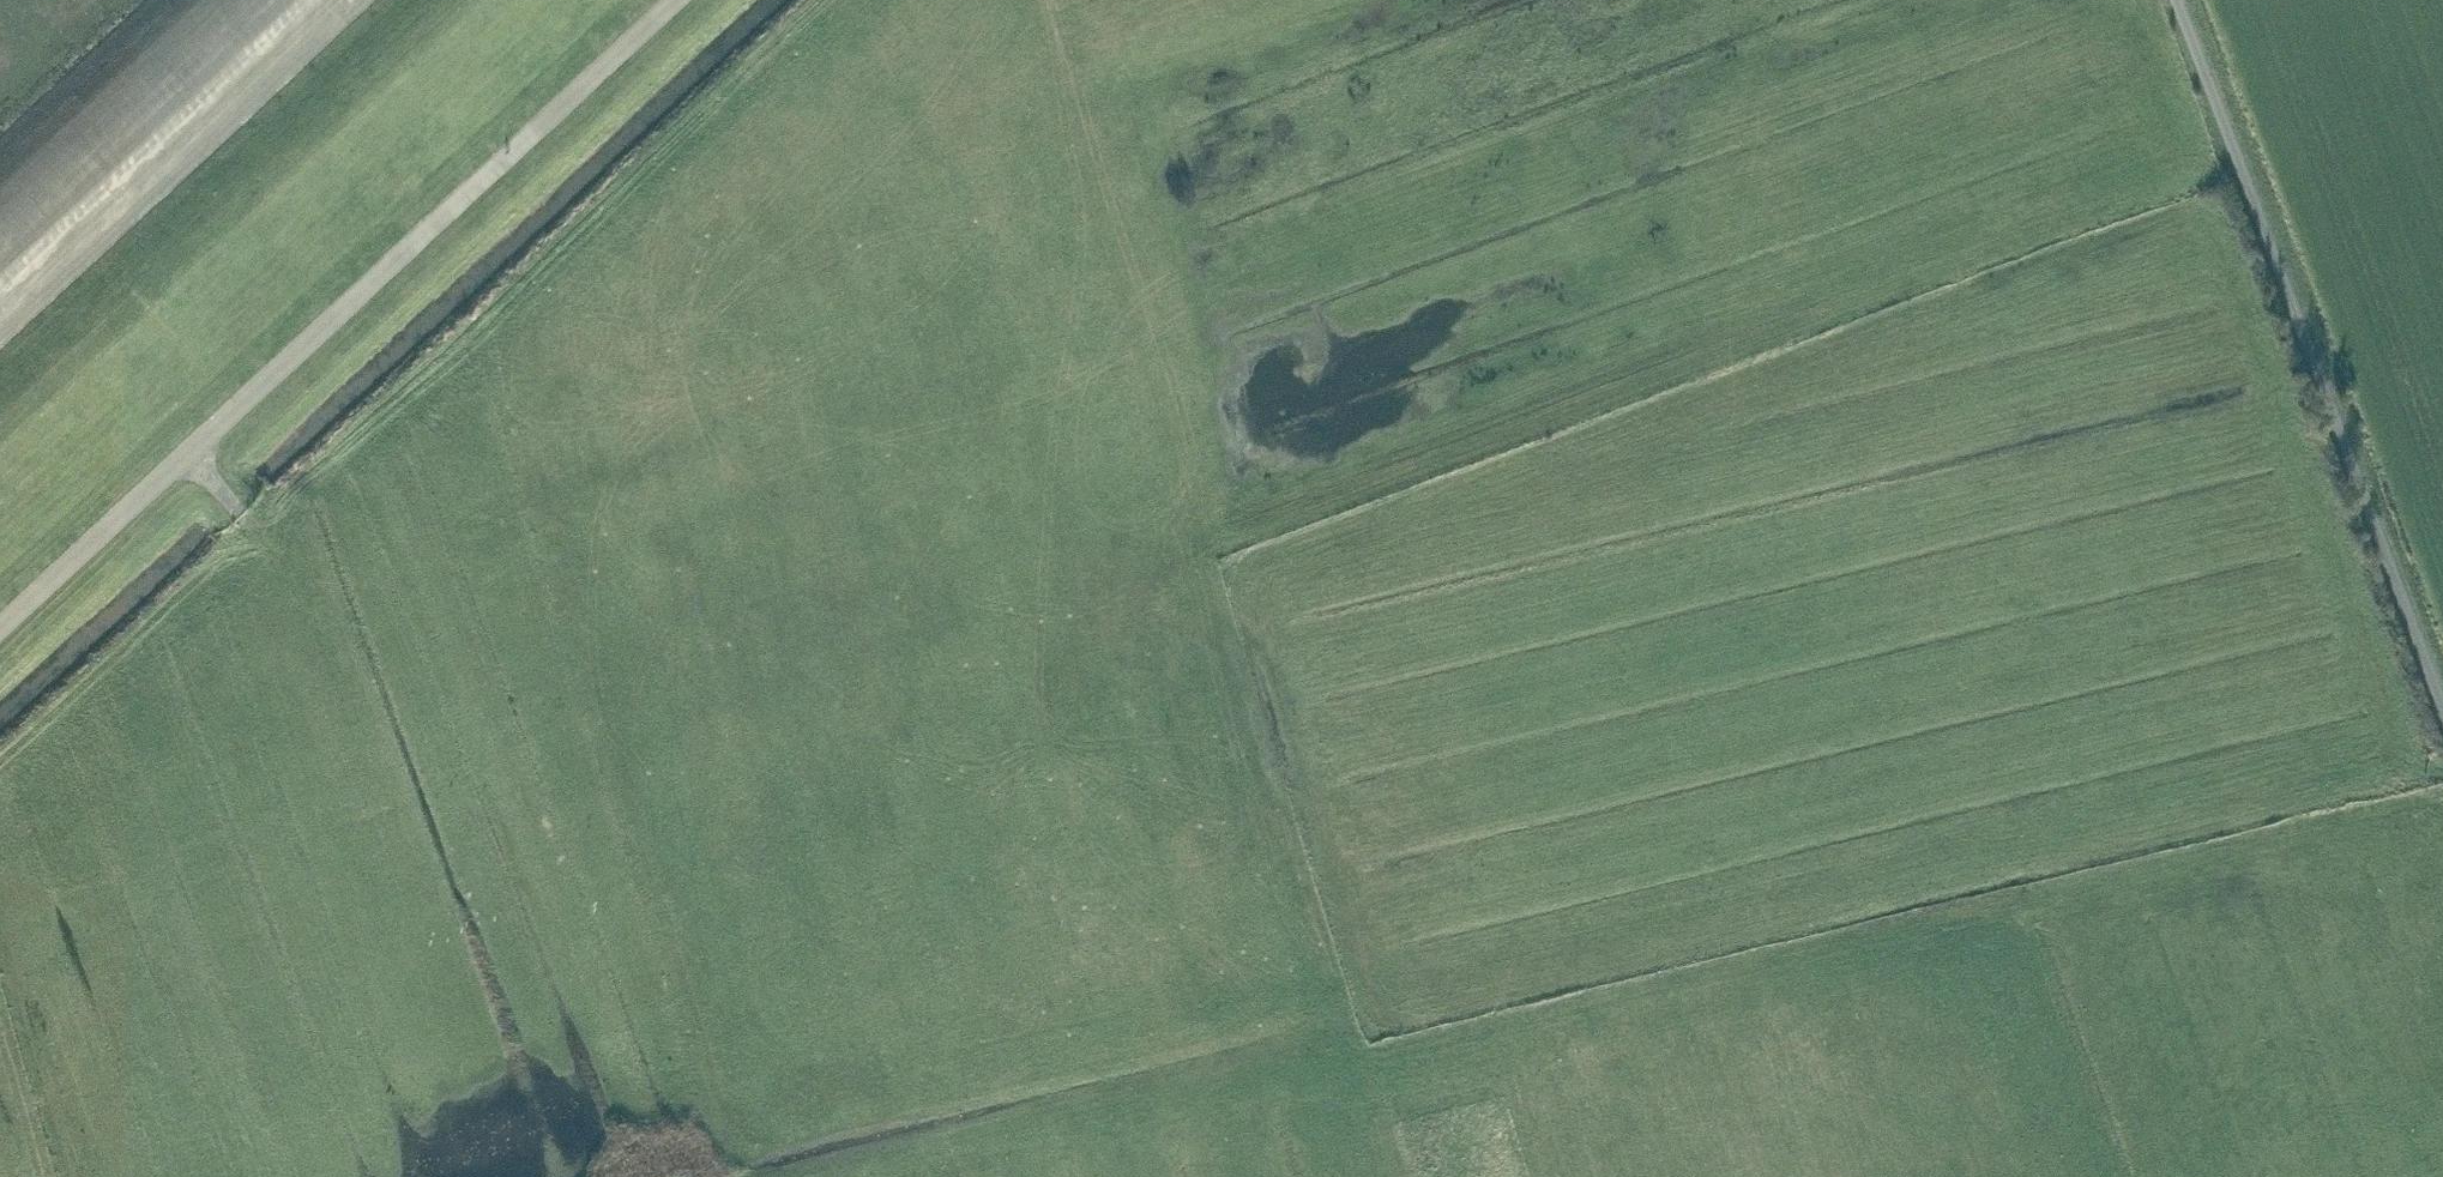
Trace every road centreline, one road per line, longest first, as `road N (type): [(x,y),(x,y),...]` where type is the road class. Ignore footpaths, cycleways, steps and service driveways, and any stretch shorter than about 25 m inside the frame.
road 1 (unclassified): [(0,626),(677,0)]
road 2 (unclassified): [(2442,703),(2181,0)]

